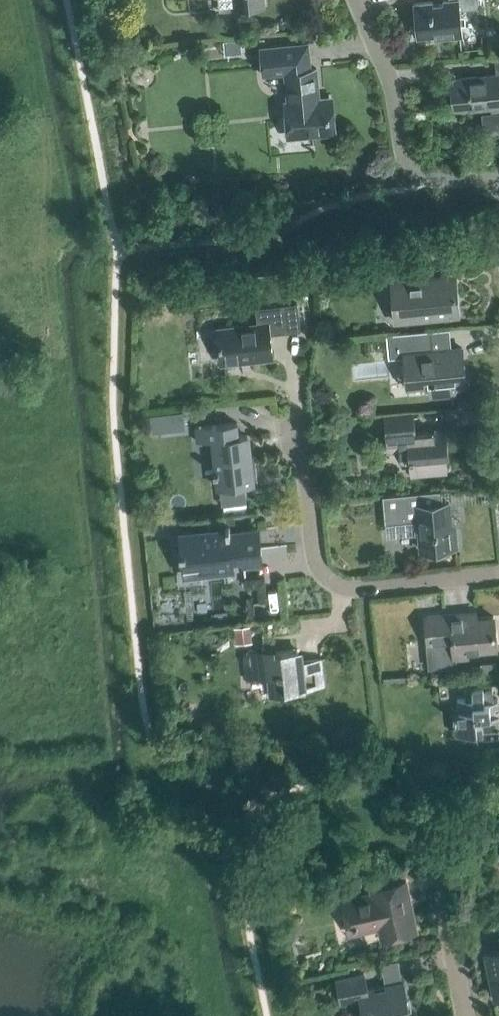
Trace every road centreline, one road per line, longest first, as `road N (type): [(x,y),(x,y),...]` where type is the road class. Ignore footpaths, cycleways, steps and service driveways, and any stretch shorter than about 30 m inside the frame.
road 1 (residential): [(498,571),(357,587),(327,581),(314,563),(298,417)]
road 2 (residential): [(355,0),(390,74),(408,168),(493,165)]
road 3 (residential): [(459,1015),(432,838)]

